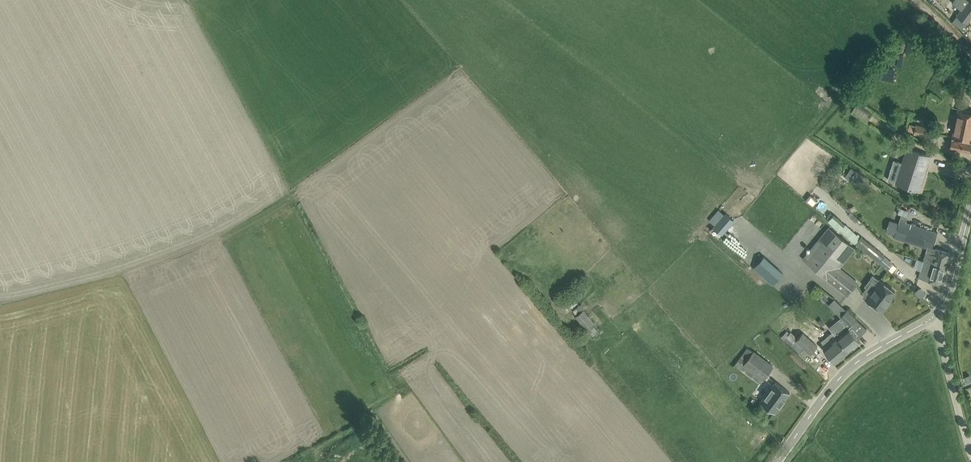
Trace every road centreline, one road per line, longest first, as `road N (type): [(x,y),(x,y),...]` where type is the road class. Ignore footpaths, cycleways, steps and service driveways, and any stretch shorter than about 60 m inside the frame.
road 1 (unclassified): [(771,461),(856,356),(929,321),(970,190)]

